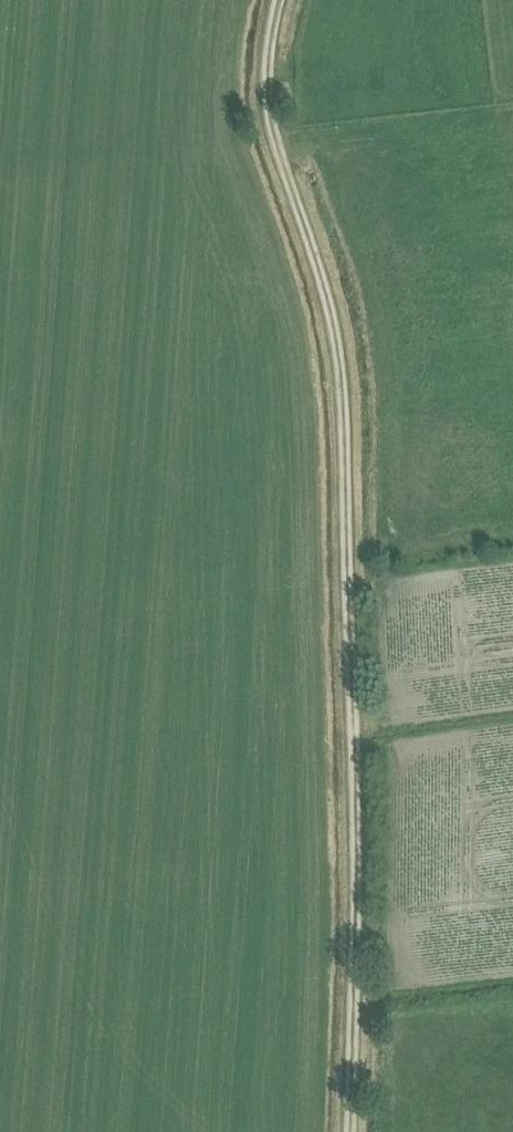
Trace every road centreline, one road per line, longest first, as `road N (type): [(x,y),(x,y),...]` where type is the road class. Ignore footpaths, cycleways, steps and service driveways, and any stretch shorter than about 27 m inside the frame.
road 1 (track): [(282,0),(267,76),(277,139),(323,280),(349,454),(358,781),(347,1131)]

